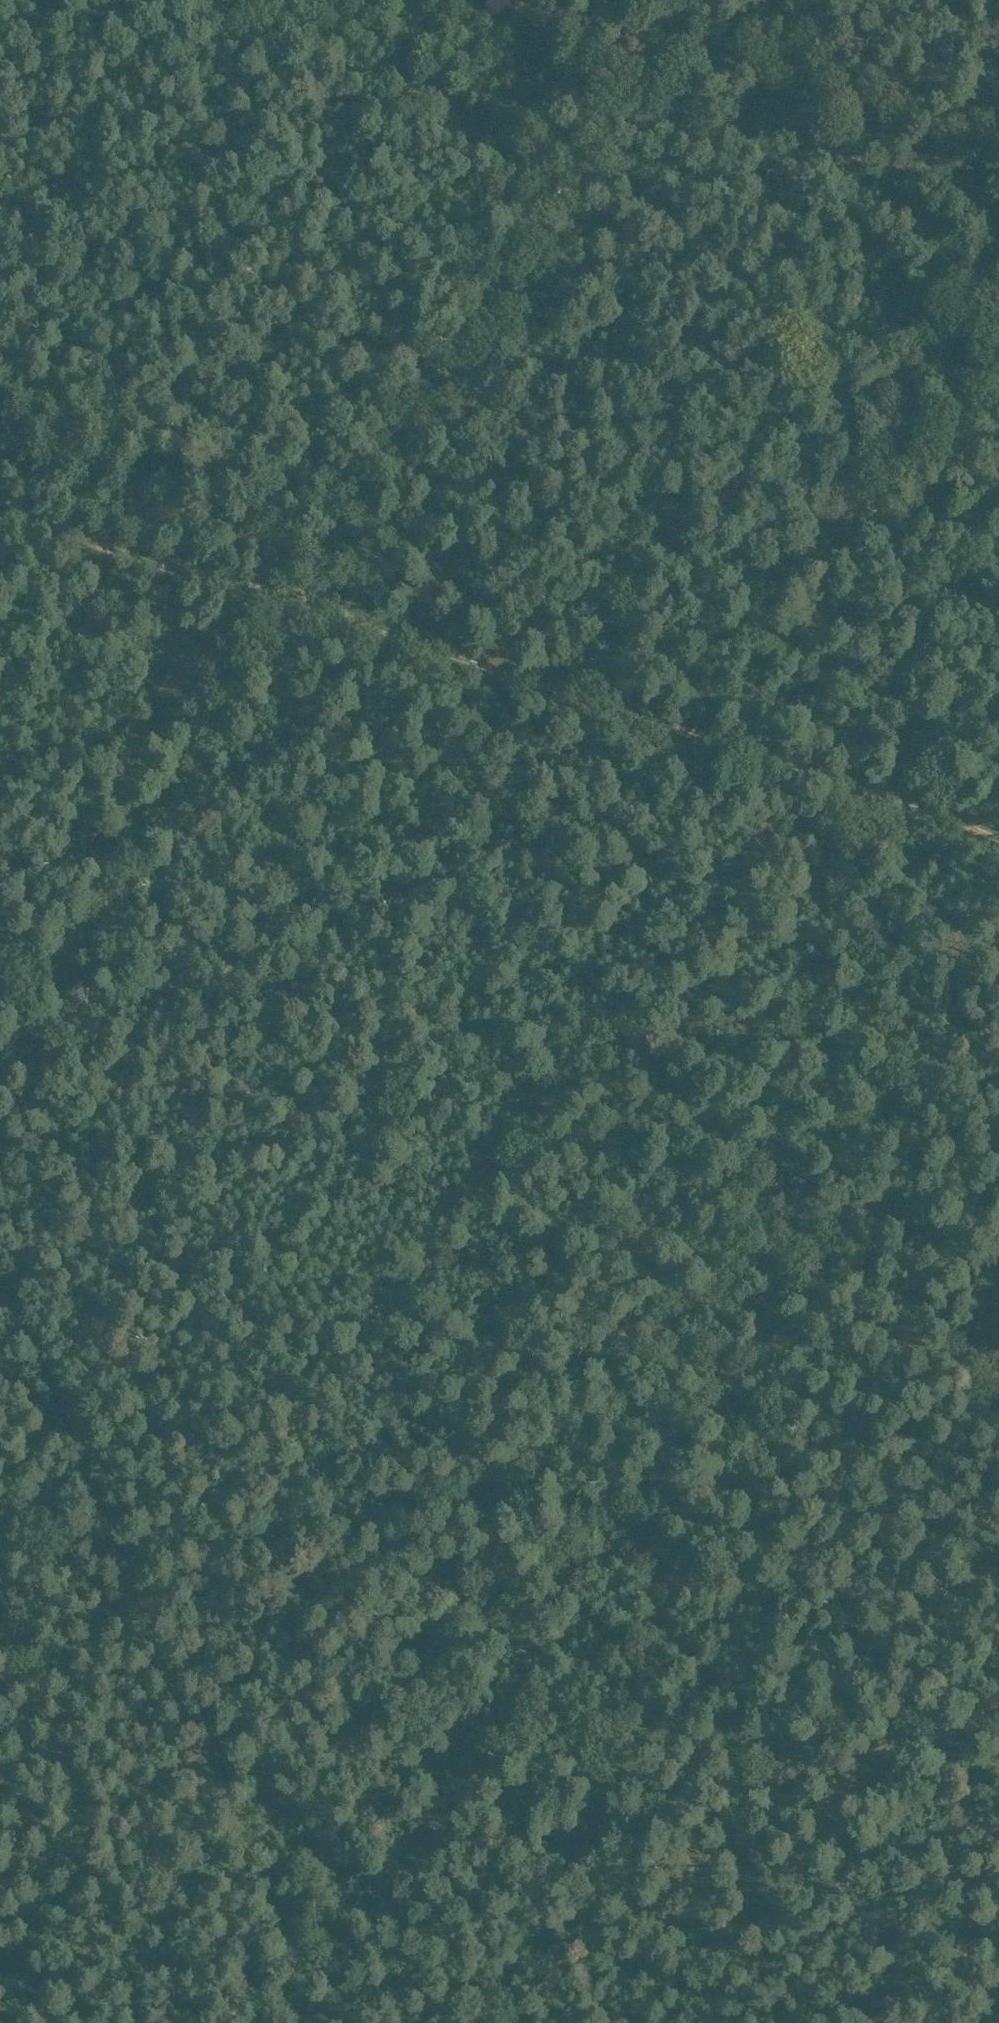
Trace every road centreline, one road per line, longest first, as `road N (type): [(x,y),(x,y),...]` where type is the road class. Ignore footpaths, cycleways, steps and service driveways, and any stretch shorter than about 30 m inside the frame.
road 1 (track): [(0,499),(998,840)]
road 2 (track): [(0,1069),(554,204)]
road 3 (track): [(337,2022),(0,1273)]
road 4 (track): [(998,1273),(844,788)]
road 5 (track): [(229,0),(554,204)]
road 6 (track): [(554,204),(591,165),(698,0)]

